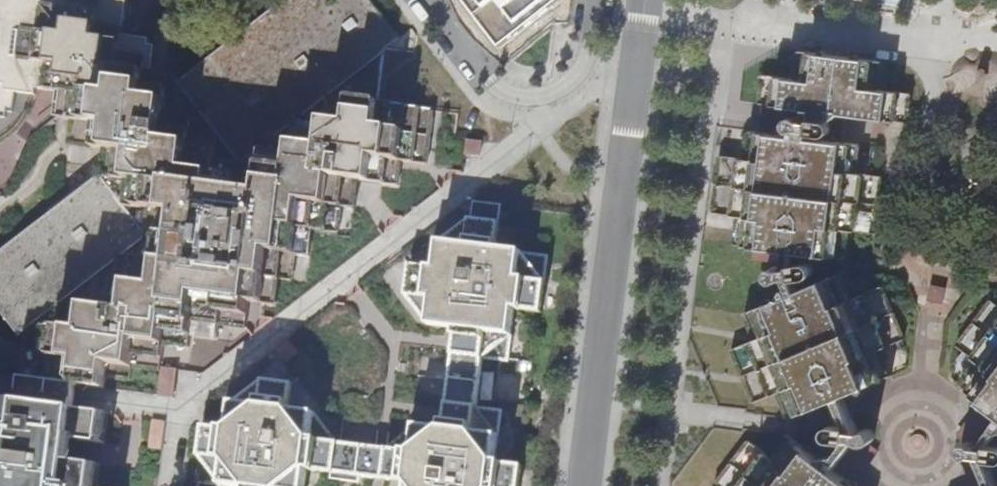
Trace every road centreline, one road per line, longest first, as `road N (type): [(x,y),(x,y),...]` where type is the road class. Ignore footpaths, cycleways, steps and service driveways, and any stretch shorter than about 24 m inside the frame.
road 1 (residential): [(0,388),(175,406),(547,107)]
road 2 (residential): [(996,45),(821,26)]
road 3 (residential): [(547,107),(478,77),(421,0)]
road 4 (residential): [(594,0),(585,72),(547,107)]

